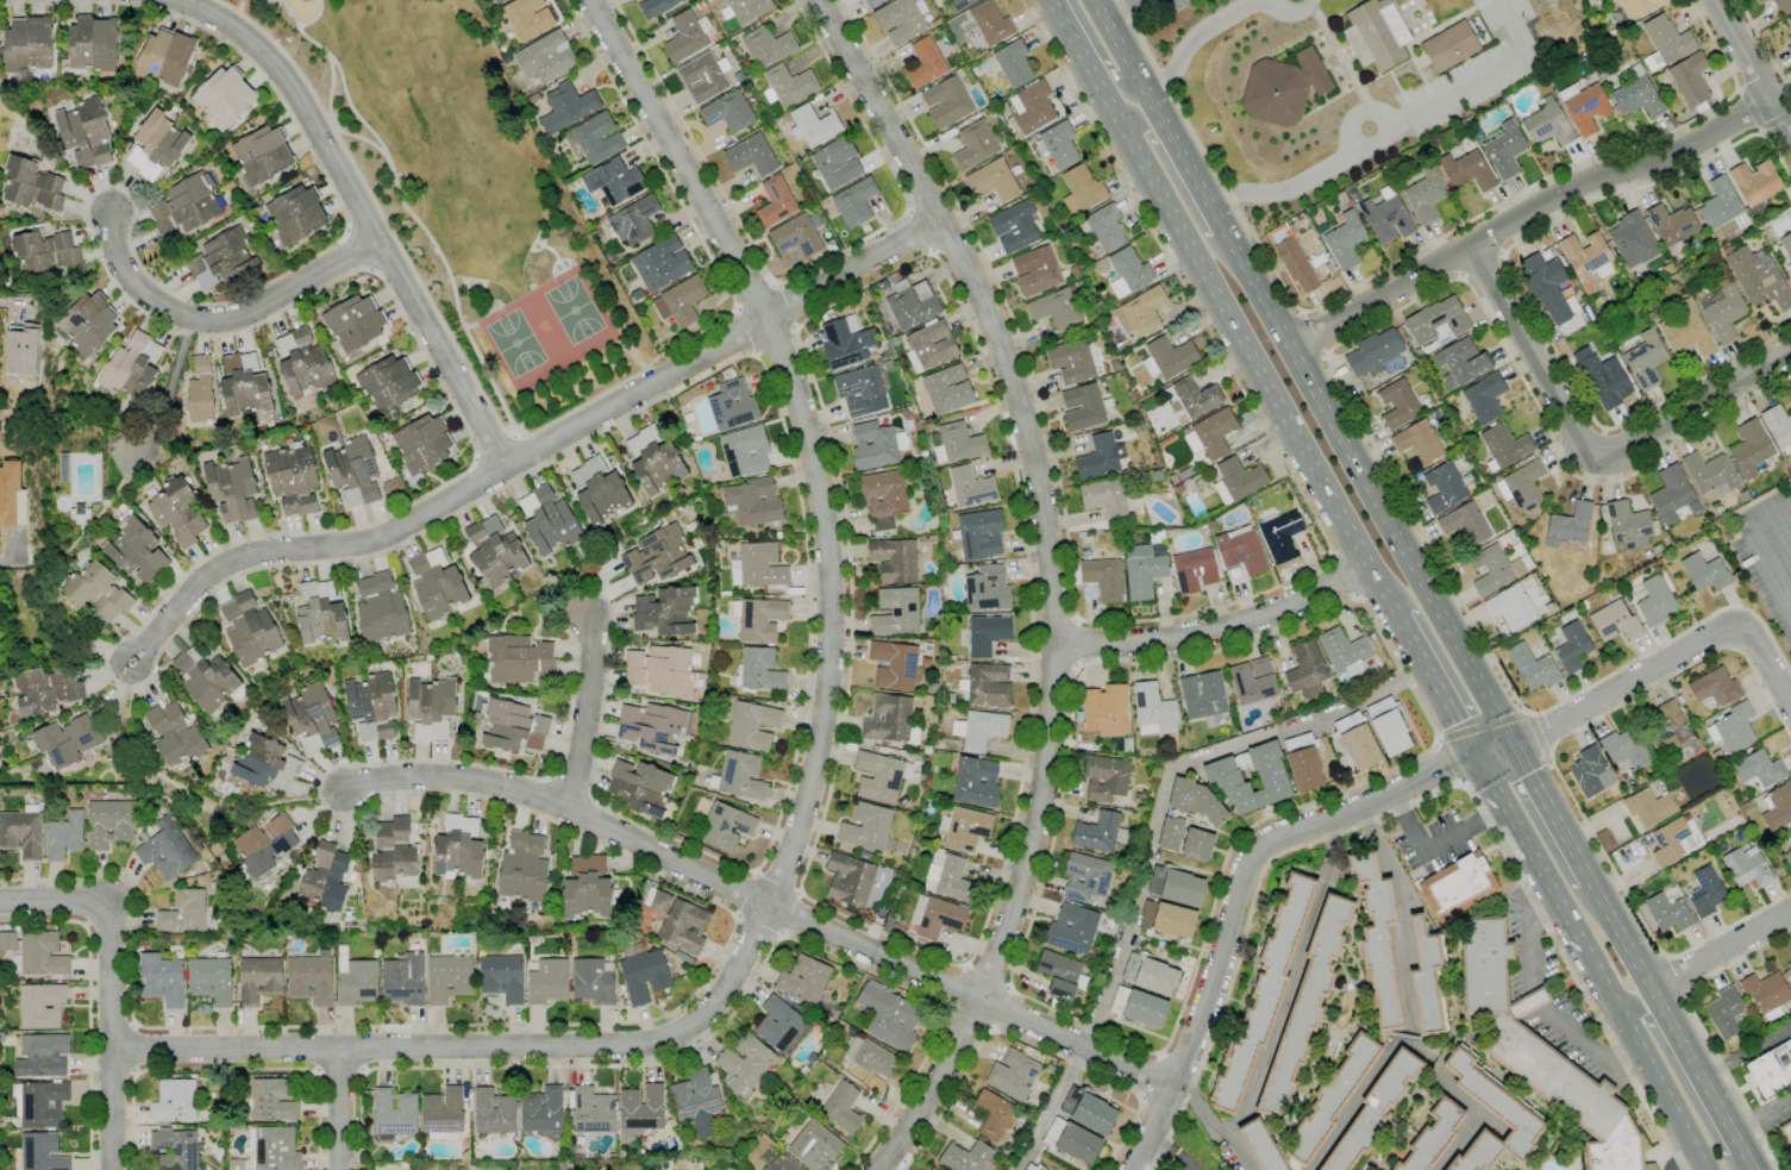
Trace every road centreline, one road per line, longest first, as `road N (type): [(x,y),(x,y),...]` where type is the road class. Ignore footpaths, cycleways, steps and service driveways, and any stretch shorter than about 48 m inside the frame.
road 1 (residential): [(590,0),(769,319),(819,482),(831,618),(822,731),(769,905),(721,999),(687,1028),(643,1045),(112,1047)]
road 2 (residential): [(814,0),(997,330),(1031,436),(1057,646),(1032,838),(998,951),(946,1064),(875,1169)]
road 3 (primary): [(1511,745),(1093,0)]
road 4 (primary): [(1051,0),(1392,607)]
road 5 (residential): [(1172,1087),(669,862),(565,803)]
road 6 (tertiary): [(1511,745),(1452,762),(1266,845),(1250,868),(1172,1087),(1131,1169)]
road 7 (residential): [(501,465),(294,94),(232,27),(174,0)]
road 8 (residential): [(1770,99),(1648,167),(1582,181),(1289,348)]
road 9 (residential): [(938,224),(501,465)]
road 10 (residential): [(1790,350),(1592,462),(1471,245)]
road 11 (residential): [(501,465),(407,527),(350,546),(233,561),(196,587),(132,662)]
road 12 (residential): [(0,901),(108,901),(113,1169)]
road 13 (residential): [(380,240),(253,311),(194,318),(145,295),(119,262),(113,213)]
road 14 (residential): [(1790,705),(1753,637),(1723,630),(1511,745)]
road 15 (residential): [(1370,565),(1255,618),(1176,637),(1057,646)]
road 16 (primary): [(1752,1169),(1592,887)]
road 17 (primary): [(1478,753),(1620,1014)]
road 18 (residential): [(565,803),(476,780),(420,776),(343,790)]
road 19 (primary): [(1751,1168),(1728,1158),(1645,1015),(1620,1014)]
road 20 (primary): [(1235,254),(1210,245),(1135,114),(1111,106)]
road 21 (residential): [(585,618),(594,643),(584,733),(565,803)]
road 22 (primary): [(1620,1014),(1706,1169)]
road 23 (primary): [(1392,607),(1478,753)]
road 24 (primary): [(1592,887),(1511,745)]
road 25 (residential): [(1651,989),(1790,911)]
road 26 (residential): [(1714,0),(1790,137)]
road 27 (primary): [(1070,0),(1109,69),(1129,88),(1144,89)]
road 28 (residential): [(337,1049),(341,1169)]

